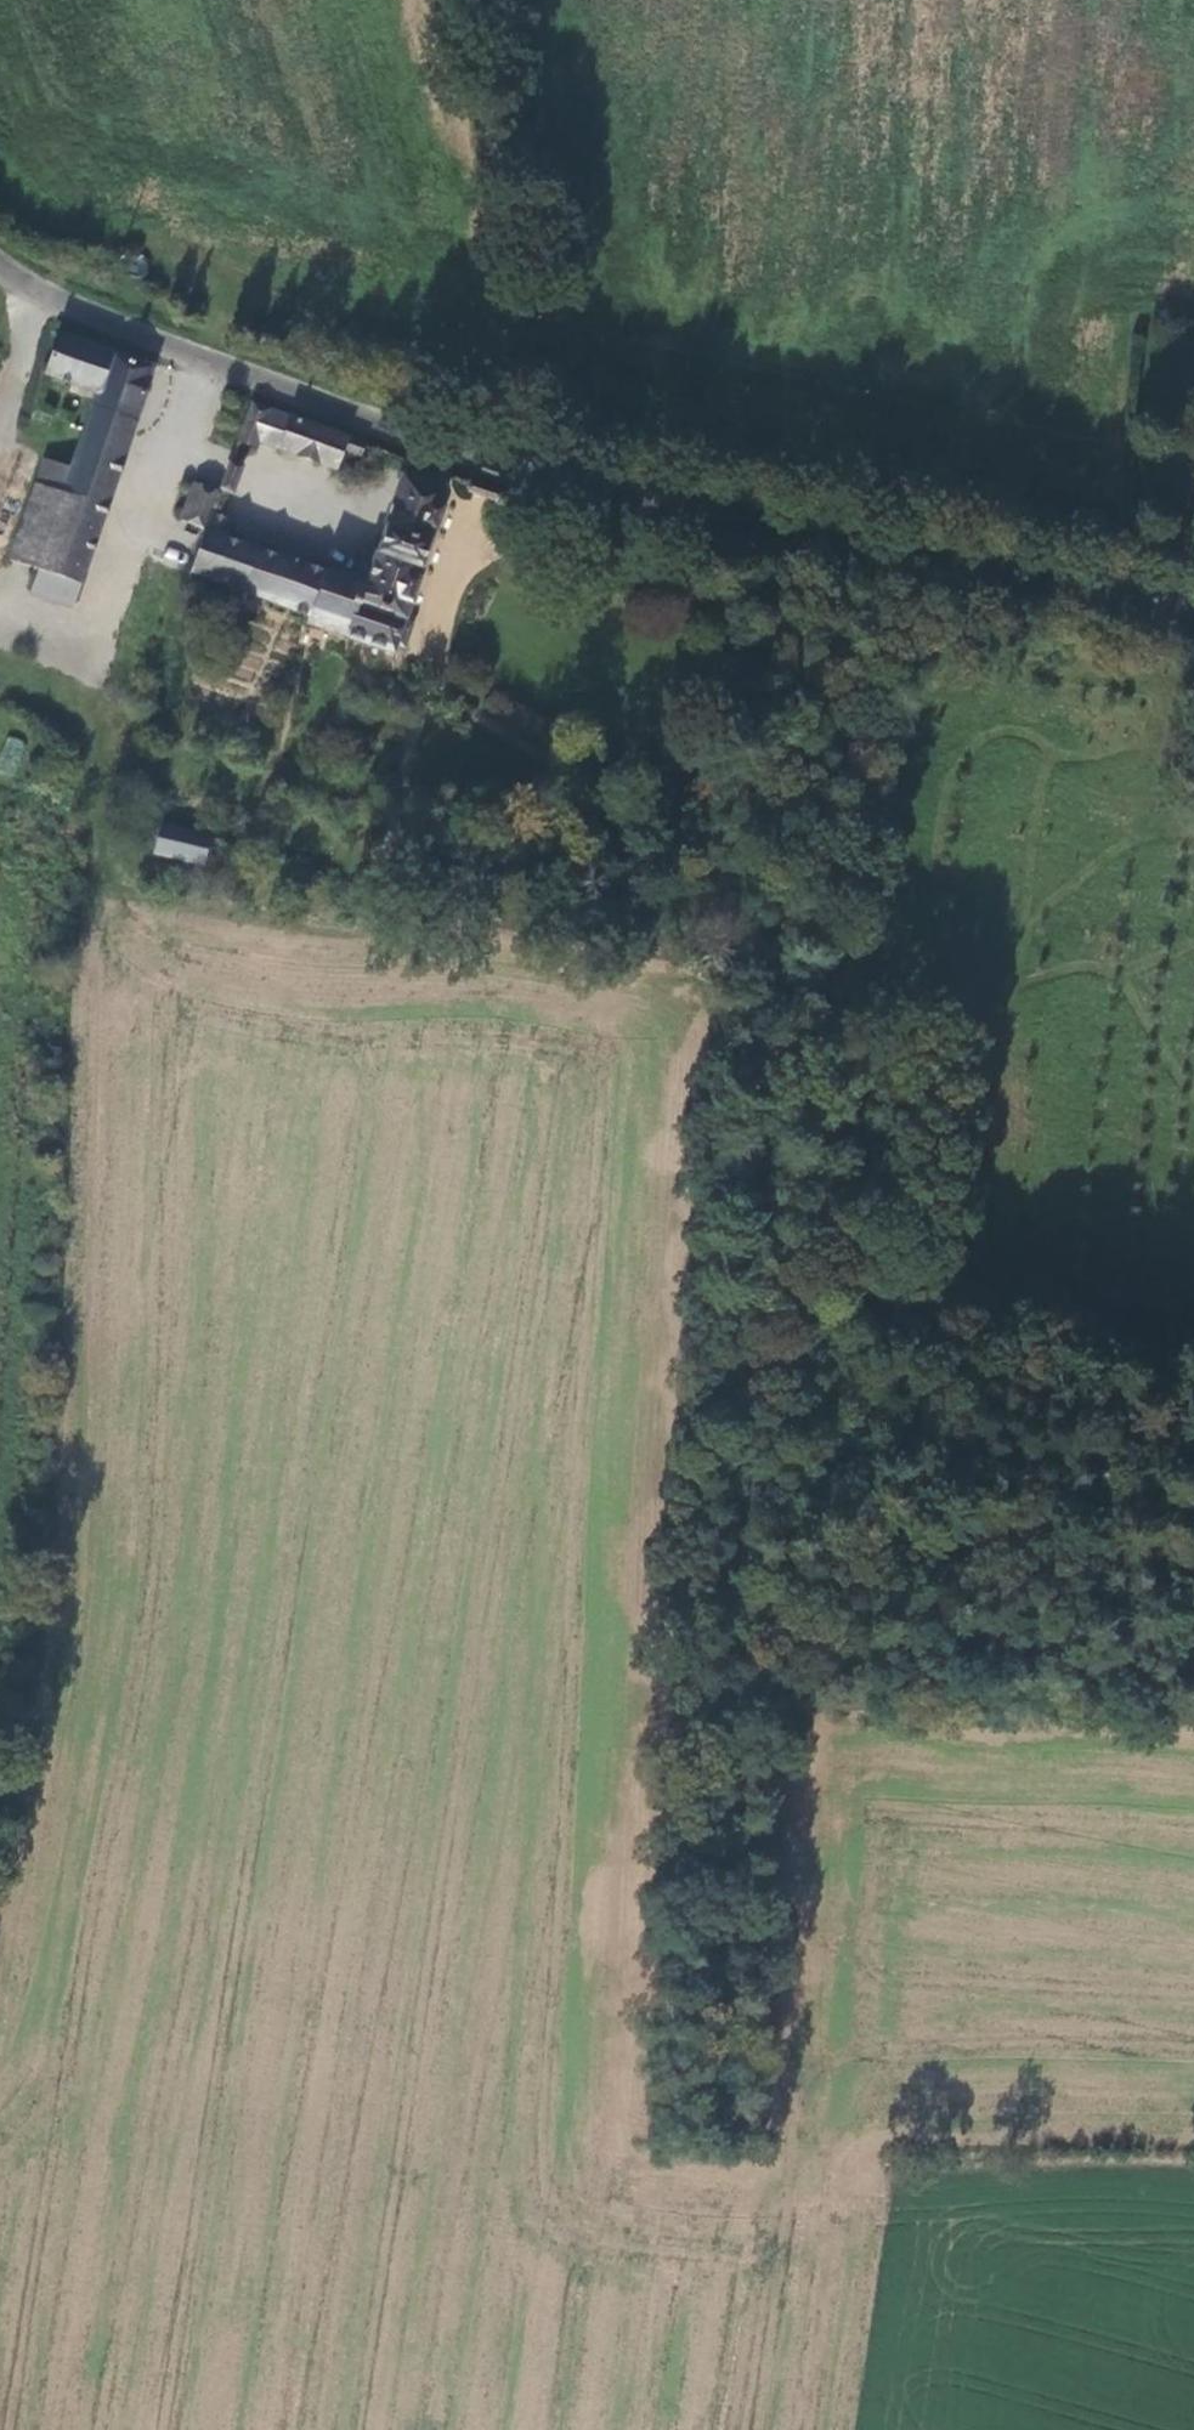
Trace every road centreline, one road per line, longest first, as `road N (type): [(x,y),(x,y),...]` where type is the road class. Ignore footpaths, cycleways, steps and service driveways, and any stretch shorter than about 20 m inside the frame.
road 1 (unclassified): [(0,272),(683,517),(1193,604)]

